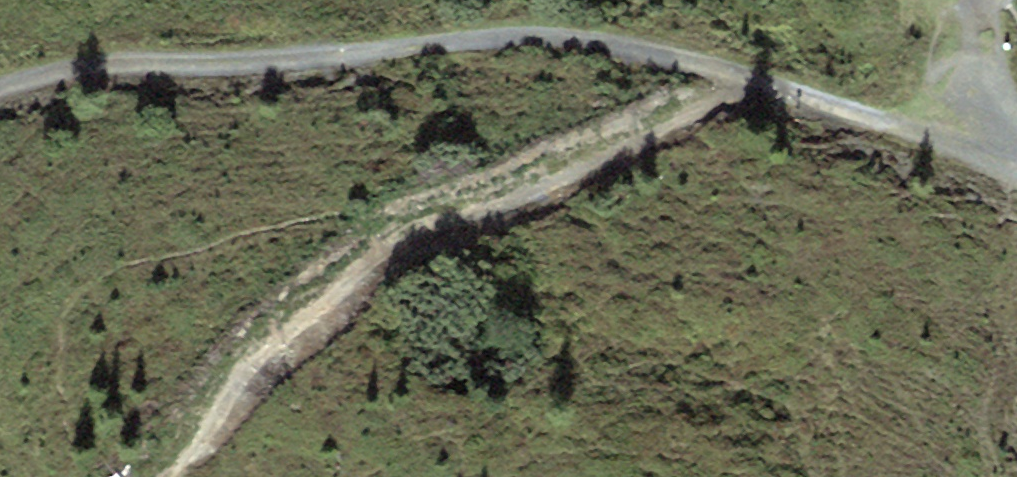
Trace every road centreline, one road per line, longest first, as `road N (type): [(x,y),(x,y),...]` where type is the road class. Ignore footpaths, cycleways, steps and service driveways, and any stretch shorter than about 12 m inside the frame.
road 1 (track): [(724,72),(635,41),(546,24),(60,69),(0,87)]
road 2 (track): [(420,221),(247,339),(168,443),(153,476)]
road 3 (track): [(724,72),(604,147),(420,221)]
road 4 (track): [(957,141),(724,72)]

